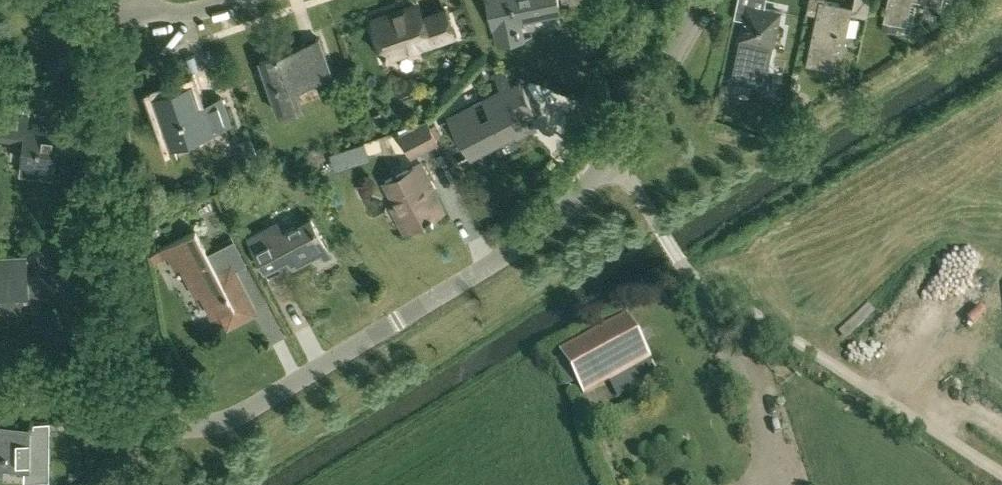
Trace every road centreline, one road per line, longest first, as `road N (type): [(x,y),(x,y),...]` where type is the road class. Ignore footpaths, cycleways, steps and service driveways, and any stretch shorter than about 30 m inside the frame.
road 1 (residential): [(0,380),(85,385),(139,418),(175,427),(230,421),(533,237),(610,153),(702,0)]

